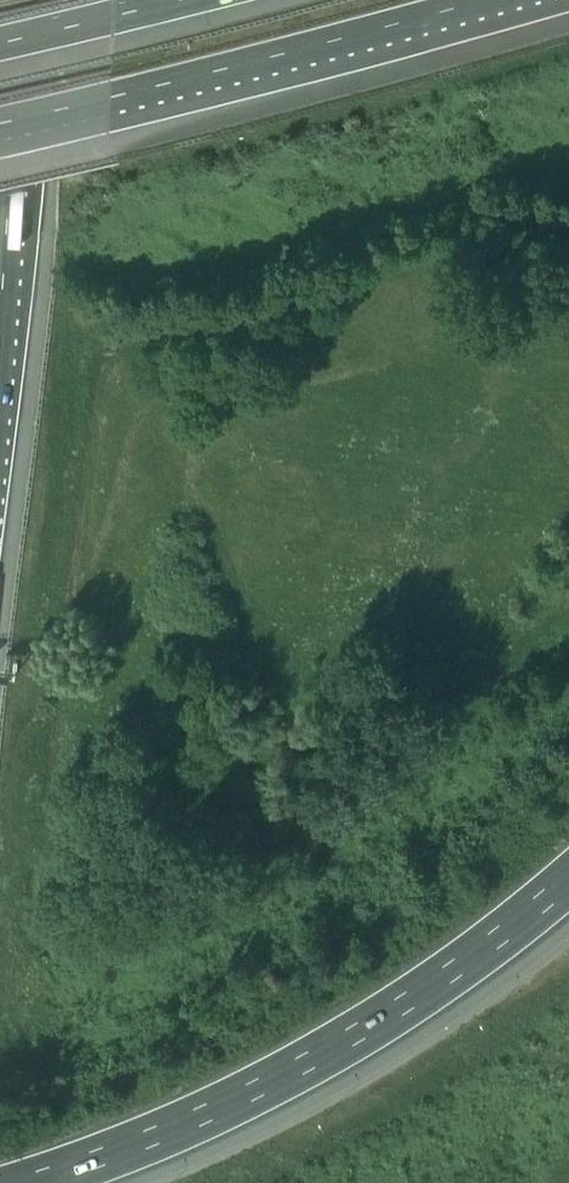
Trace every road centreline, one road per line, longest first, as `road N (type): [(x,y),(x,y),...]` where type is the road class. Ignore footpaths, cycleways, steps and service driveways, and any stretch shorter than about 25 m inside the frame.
road 1 (motorway): [(27,1182),(331,1048),(461,965),(568,881)]
road 2 (motorway): [(0,128),(504,0)]
road 3 (motorway): [(0,205),(13,0)]
road 4 (motorway): [(0,39),(172,0)]

